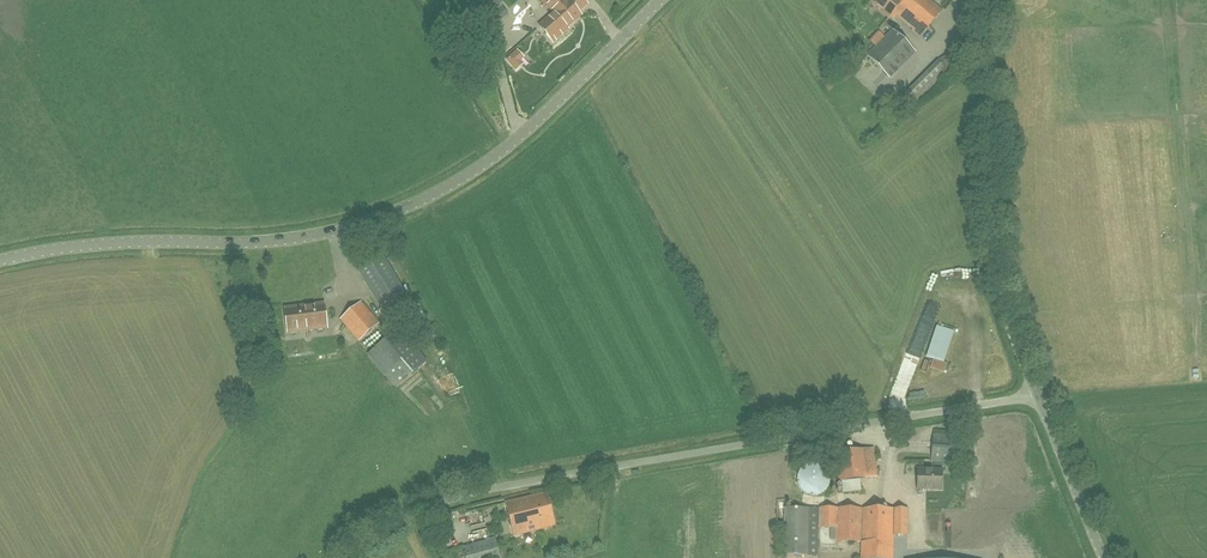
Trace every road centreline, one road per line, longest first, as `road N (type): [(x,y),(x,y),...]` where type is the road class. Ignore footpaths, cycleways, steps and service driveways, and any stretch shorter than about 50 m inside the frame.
road 1 (unclassified): [(0,261),(131,240),(288,239),(370,224),(459,182),(520,137),(660,0)]
road 2 (unclassified): [(343,557),(412,514),(464,494),(1035,399)]
road 3 (unclassified): [(1035,399),(995,283),(981,0)]
road 4 (unclassified): [(1102,557),(1035,399)]

